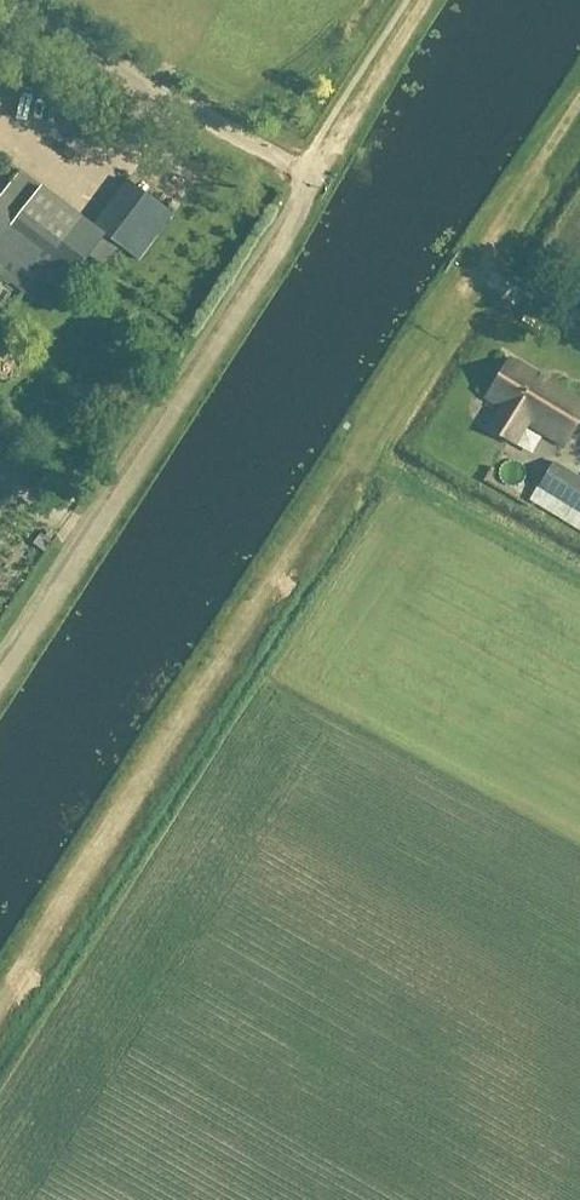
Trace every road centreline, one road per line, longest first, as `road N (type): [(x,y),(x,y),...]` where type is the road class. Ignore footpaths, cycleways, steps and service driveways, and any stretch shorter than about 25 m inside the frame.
road 1 (track): [(579,101),(0,1006)]
road 2 (track): [(303,177),(319,181),(0,688)]
road 3 (unclassified): [(303,177),(13,0)]
road 4 (track): [(319,181),(426,0)]
road 5 (unclassified): [(579,332),(468,275)]

